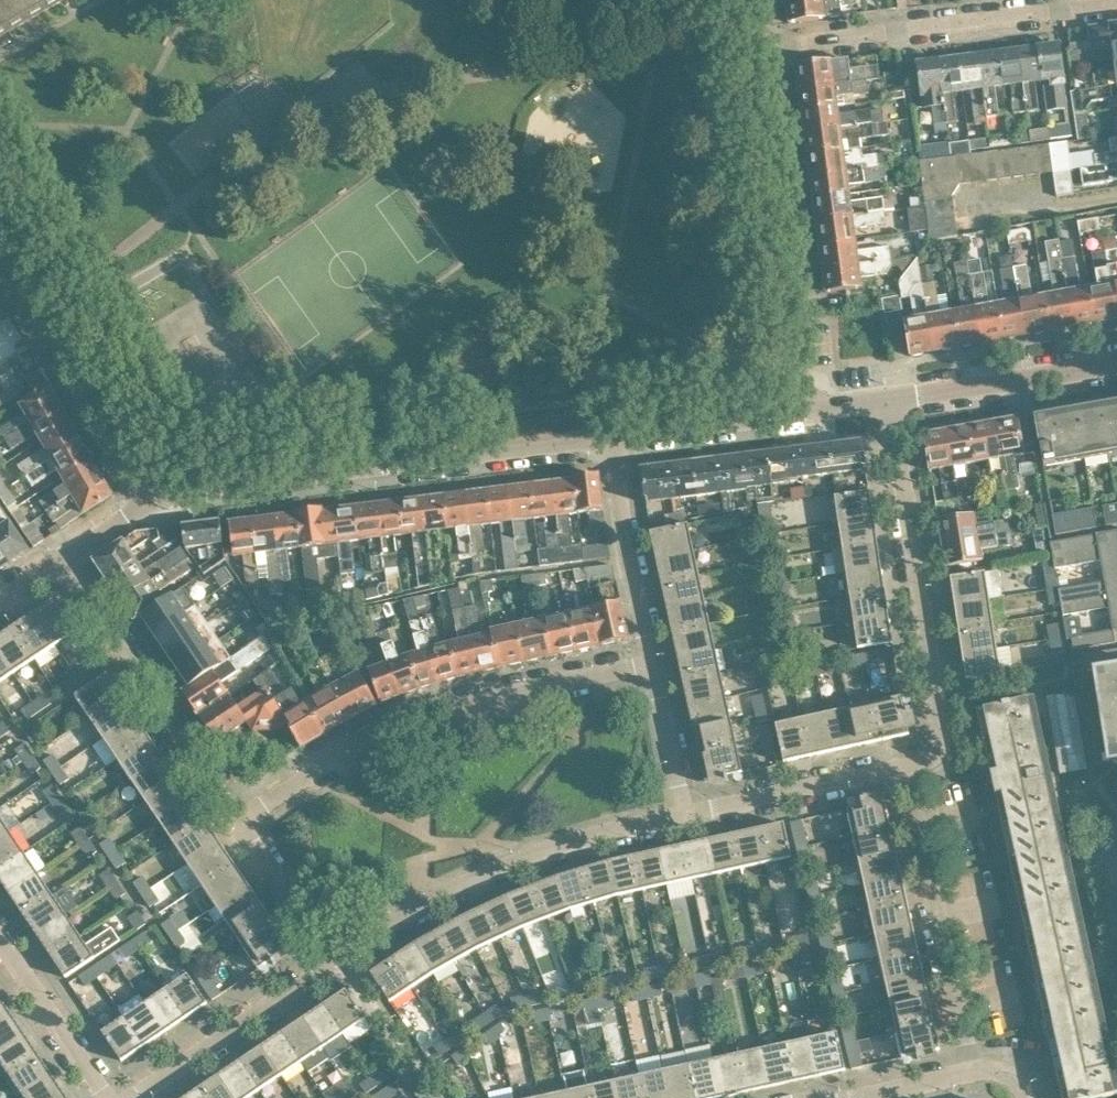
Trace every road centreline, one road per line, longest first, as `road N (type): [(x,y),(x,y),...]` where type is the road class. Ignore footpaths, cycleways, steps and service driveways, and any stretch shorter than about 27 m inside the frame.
road 1 (residential): [(612,432),(177,481),(150,495)]
road 2 (residential): [(653,661),(437,713),(307,776),(242,824)]
road 3 (residential): [(910,764),(937,748),(943,719),(889,398)]
road 4 (residential): [(338,965),(432,905),(542,855),(690,815)]
road 5 (residential): [(761,48),(801,410)]
road 6 (residential): [(1116,0),(761,48)]
road 7 (residential): [(242,824),(59,557)]
road 8 (residential): [(973,1072),(910,764)]
road 9 (residential): [(150,495),(22,260)]
road 10 (residential): [(338,965),(142,1097)]
road 11 (residential): [(653,661),(612,432)]
road 12 (residential): [(889,398),(1116,358)]
road 13 (residential): [(690,815),(910,764)]
road 14 (residential): [(801,410),(612,432)]
road 15 (residential): [(106,1097),(0,940)]
road 16 (residential): [(242,824),(338,965)]
road 17 (residential): [(690,815),(653,661)]
road 18 (residential): [(973,1072),(854,1097)]

